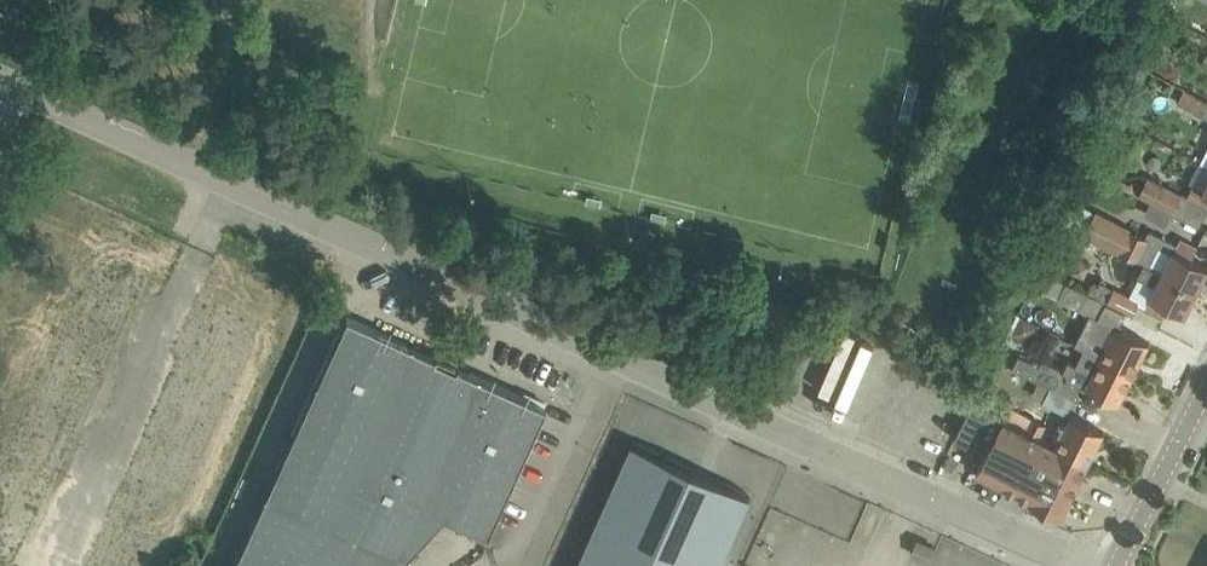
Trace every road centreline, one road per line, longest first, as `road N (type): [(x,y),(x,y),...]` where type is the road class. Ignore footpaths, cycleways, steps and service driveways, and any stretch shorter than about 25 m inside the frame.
road 1 (unclassified): [(0,79),(1076,565)]
road 2 (secondary): [(1115,565),(1206,386)]

